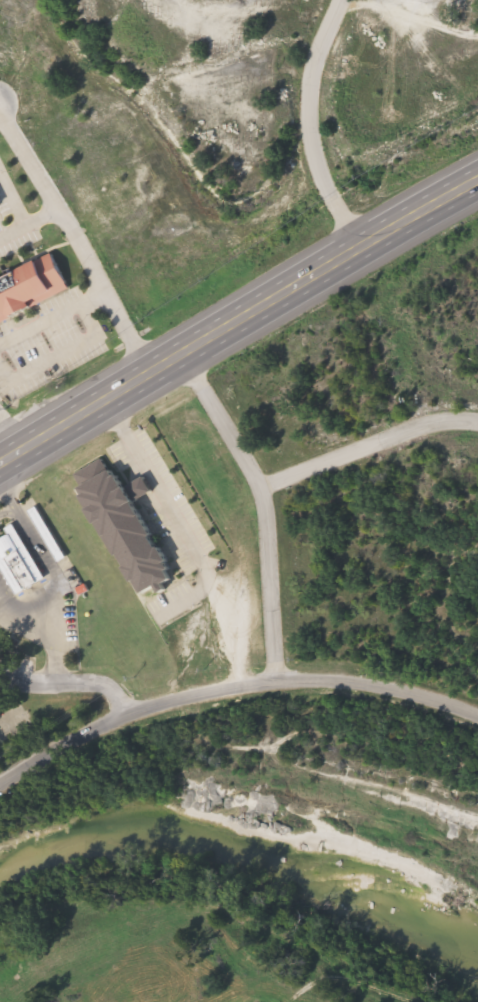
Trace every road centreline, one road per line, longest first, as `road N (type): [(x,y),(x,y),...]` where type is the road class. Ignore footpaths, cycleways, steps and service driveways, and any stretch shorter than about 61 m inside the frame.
road 1 (trunk): [(48,434),(477,178)]
road 2 (residential): [(184,353),(256,471),(268,516),(279,685)]
road 3 (tertiary): [(0,781),(130,708),(279,685)]
road 4 (residential): [(259,483),(428,420),(477,418)]
road 5 (tertiary): [(279,685),(397,691),(477,721)]
road 6 (residential): [(130,708),(107,684),(0,674)]

